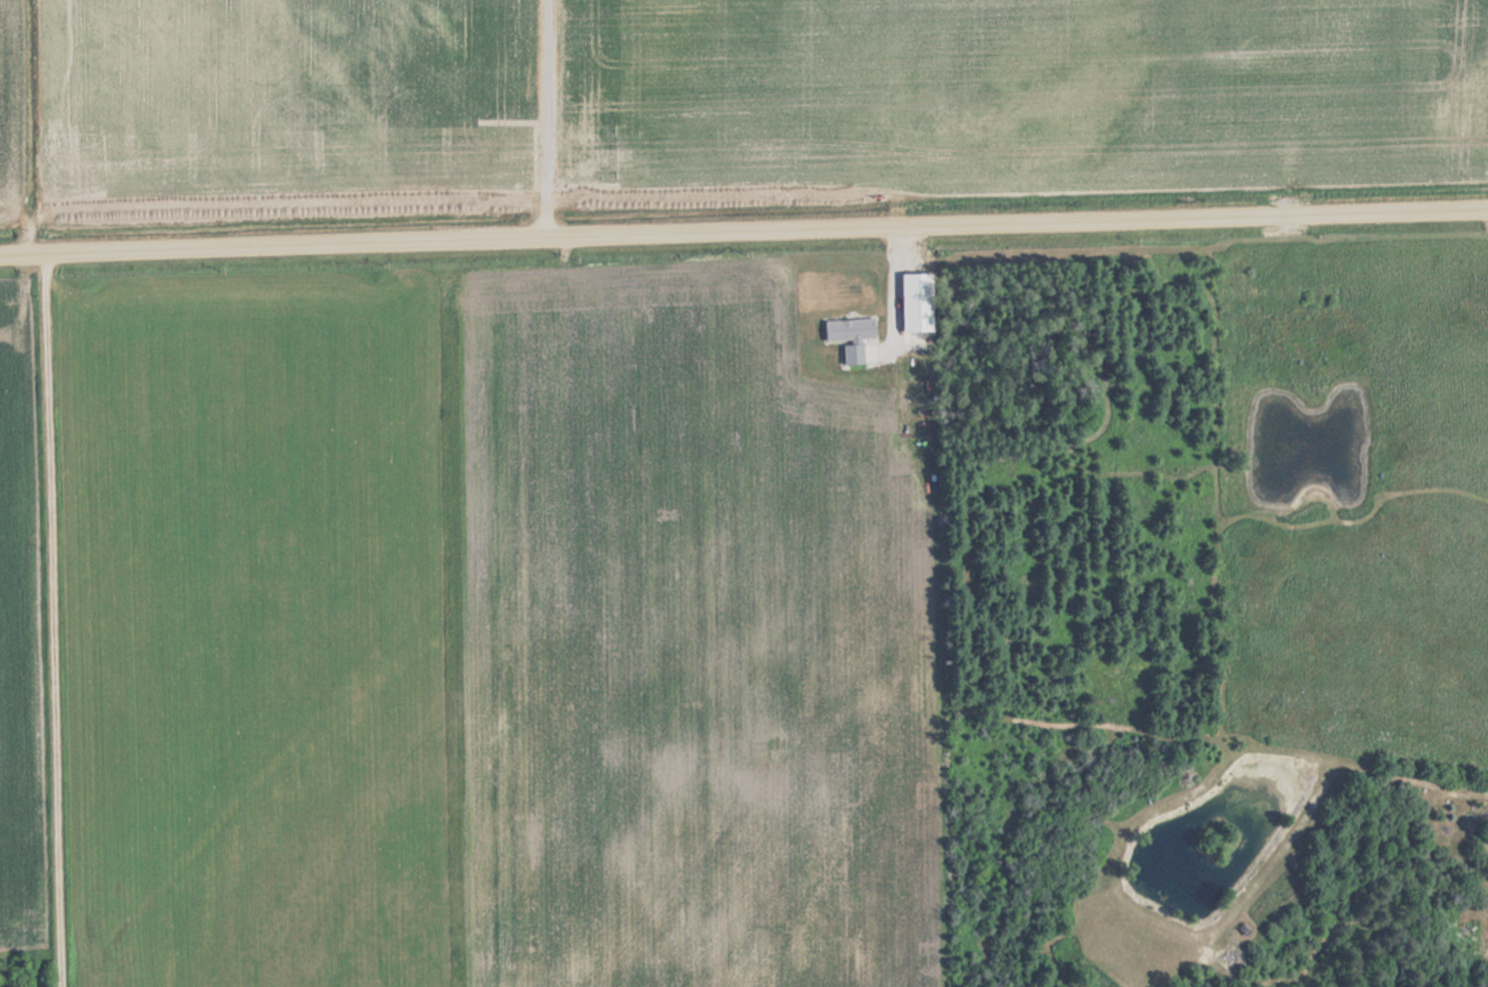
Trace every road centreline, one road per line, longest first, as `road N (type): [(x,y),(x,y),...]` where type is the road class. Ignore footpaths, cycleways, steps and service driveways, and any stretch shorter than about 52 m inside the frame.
road 1 (residential): [(0,260),(1487,213)]

